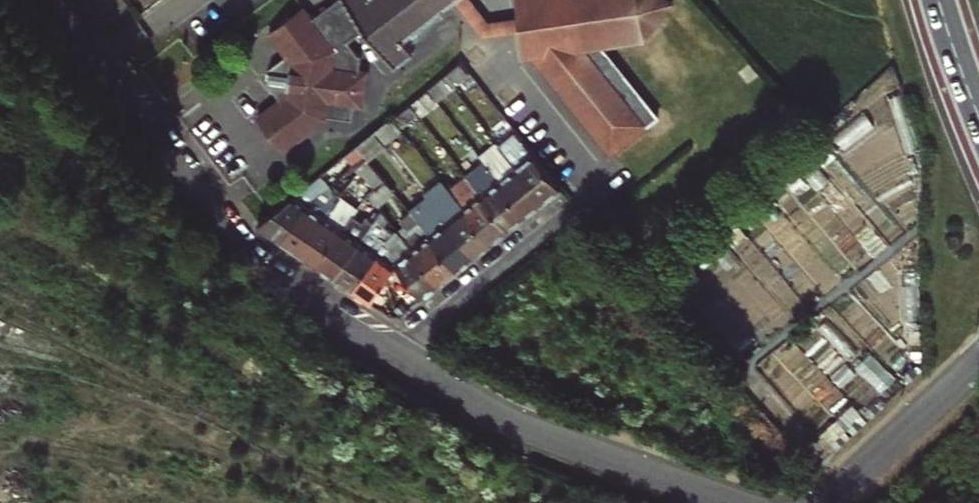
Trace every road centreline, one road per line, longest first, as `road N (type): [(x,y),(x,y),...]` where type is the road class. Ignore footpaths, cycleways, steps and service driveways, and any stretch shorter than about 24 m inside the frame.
road 1 (tertiary): [(107,73),(237,248),(268,278),(389,355)]
road 2 (tertiary): [(389,355),(535,429),(747,502)]
road 3 (residential): [(389,355),(586,195)]
road 4 (tertiary): [(820,502),(978,360)]
road 5 (residential): [(107,73),(206,0)]
road 6 (primary): [(939,0),(978,116)]

